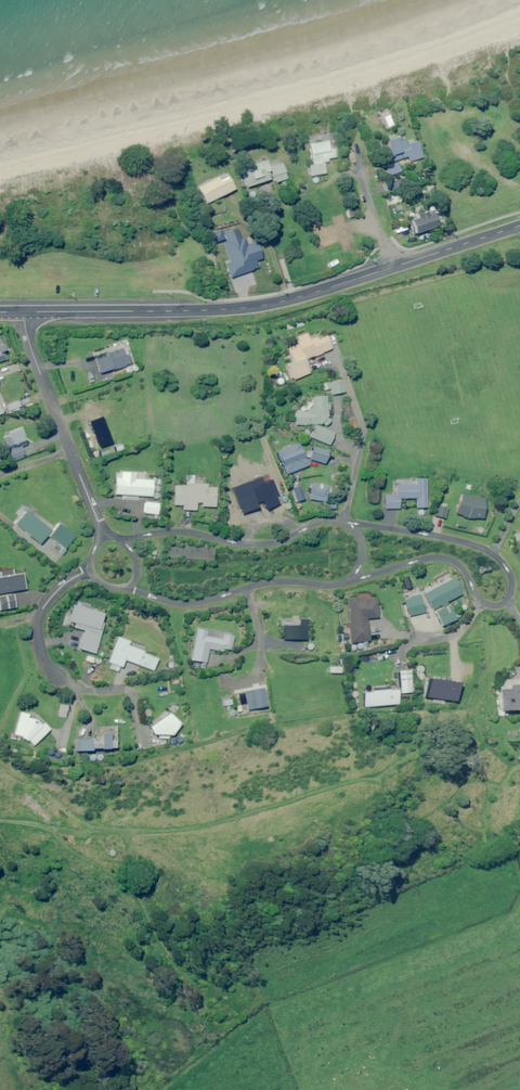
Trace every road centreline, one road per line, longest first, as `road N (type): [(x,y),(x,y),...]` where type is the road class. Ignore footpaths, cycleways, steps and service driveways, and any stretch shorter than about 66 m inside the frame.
road 1 (residential): [(352,522),(478,546),(501,561),(512,587),(506,602),(488,605),(459,564),(433,556),(352,580)]
road 2 (primary): [(23,311),(258,306),(390,267)]
road 3 (residential): [(23,311),(103,536)]
road 4 (residential): [(123,541),(173,531),(265,543),(320,520),(352,522)]
road 5 (residential): [(352,580),(266,582),(188,603),(125,587)]
road 6 (primary): [(390,267),(519,225)]
road 7 (residential): [(57,675),(39,650),(40,614),(61,587),(90,570)]

